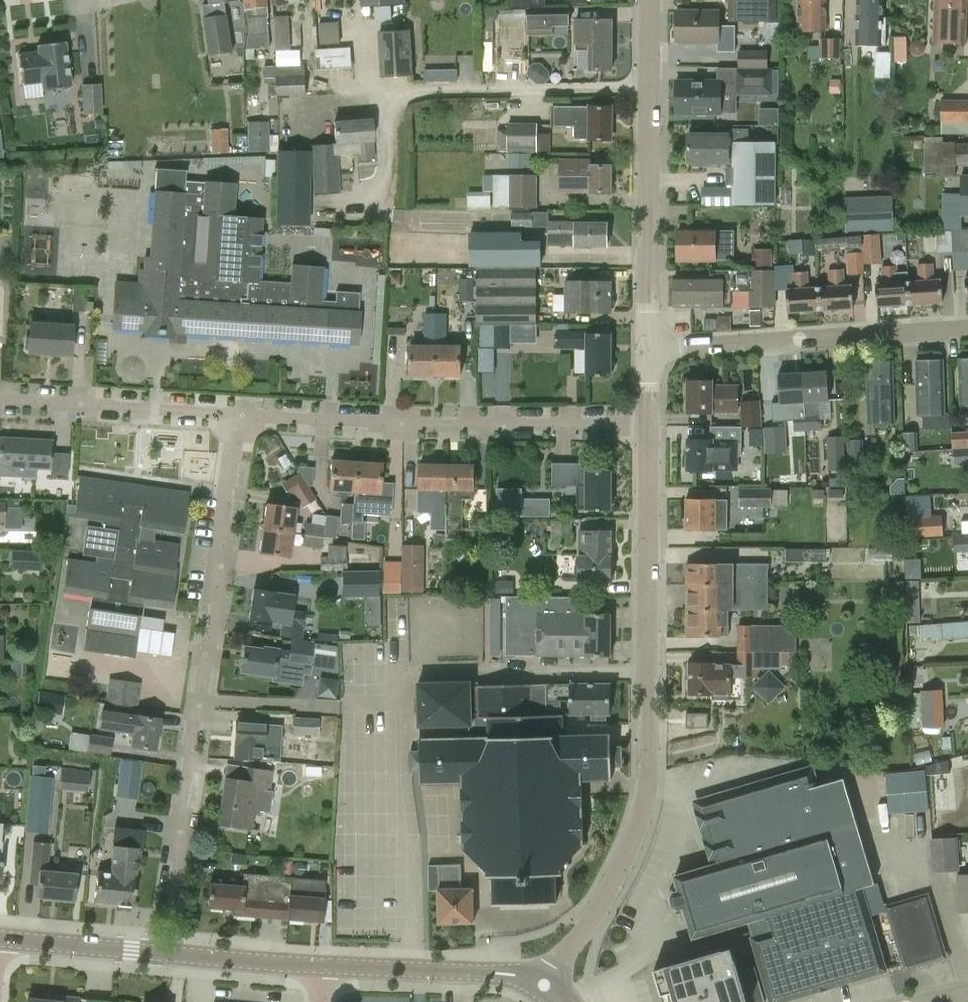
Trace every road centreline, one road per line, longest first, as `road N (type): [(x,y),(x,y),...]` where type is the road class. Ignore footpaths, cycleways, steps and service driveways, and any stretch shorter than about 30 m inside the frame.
road 1 (residential): [(546,984),(615,895),(643,825),(648,424)]
road 2 (residential): [(173,954),(235,415)]
road 3 (residential): [(235,415),(396,426),(648,424)]
road 4 (residential): [(649,350),(648,0)]
road 5 (residential): [(649,350),(967,330)]
road 6 (residential): [(0,400),(235,415)]
road 7 (tertiary): [(546,984),(322,964)]
road 8 (tertiary): [(173,954),(0,938)]
road 9 (tertiary): [(322,964),(173,954)]

